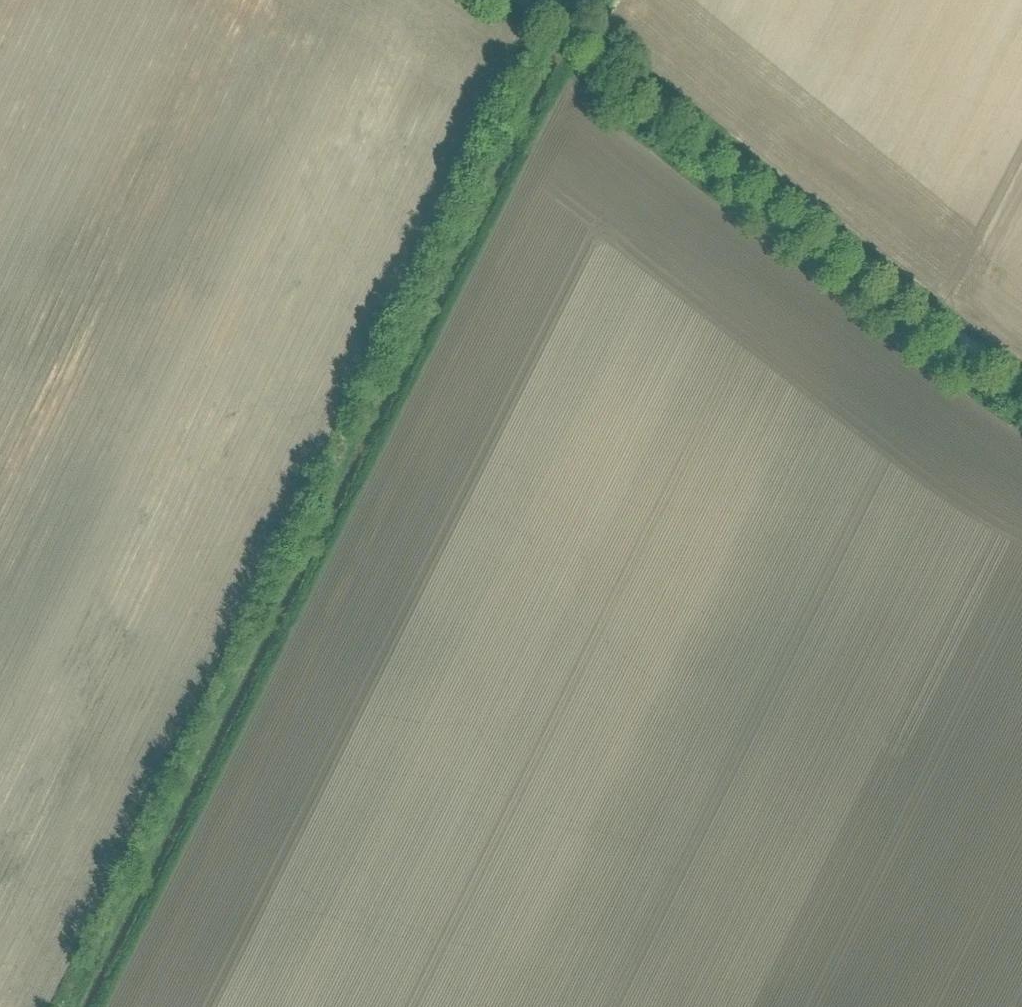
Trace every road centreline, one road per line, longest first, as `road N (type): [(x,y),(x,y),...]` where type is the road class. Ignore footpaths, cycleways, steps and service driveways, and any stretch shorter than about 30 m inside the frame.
road 1 (unclassified): [(507,0),(578,46),(982,373),(1021,393)]

